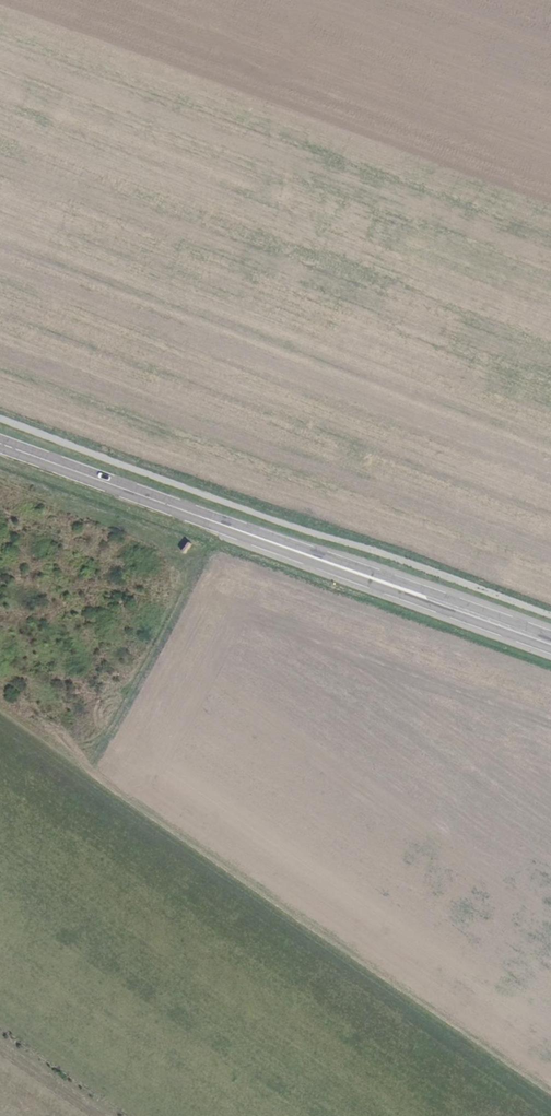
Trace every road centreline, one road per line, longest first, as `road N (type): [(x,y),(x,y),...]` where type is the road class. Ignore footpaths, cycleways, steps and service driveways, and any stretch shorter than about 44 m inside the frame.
road 1 (primary): [(0,439),(550,637)]

